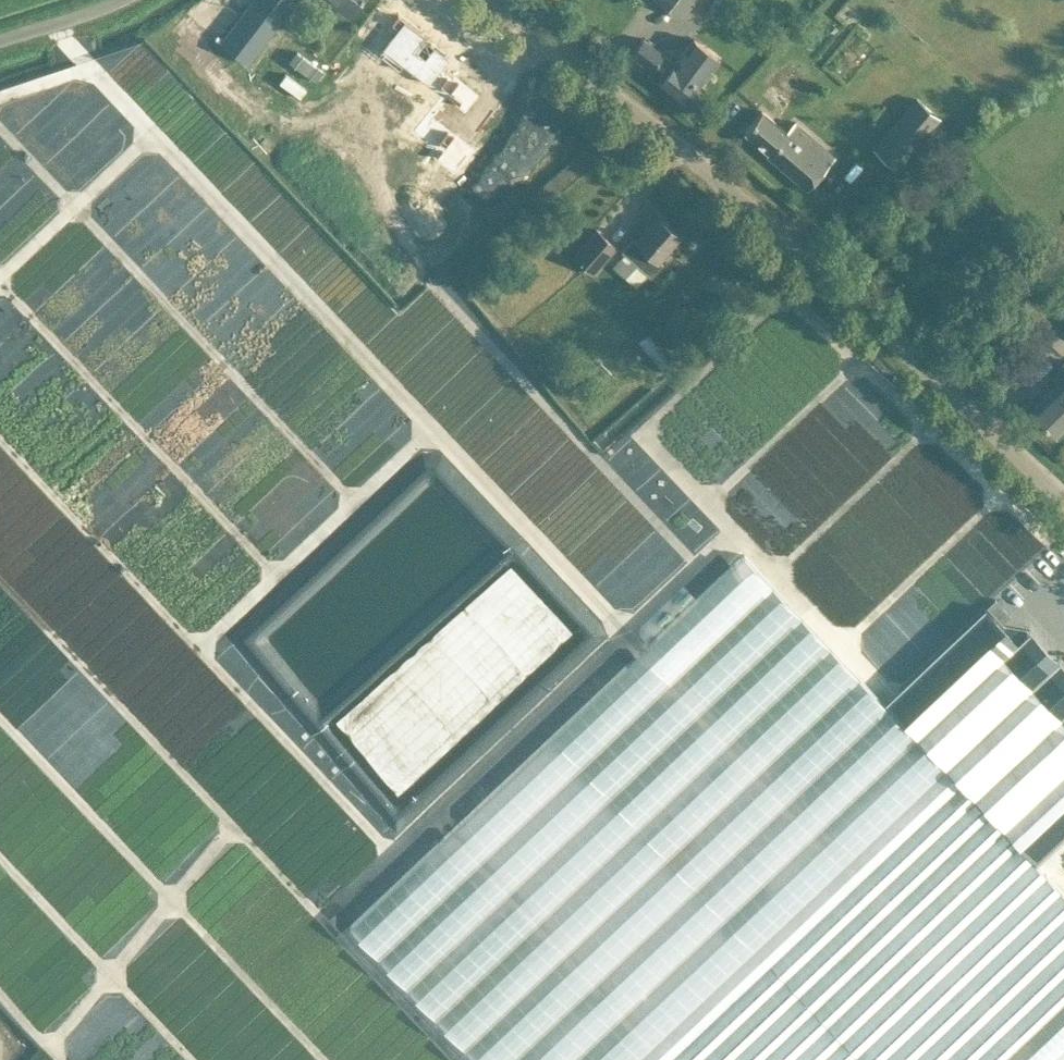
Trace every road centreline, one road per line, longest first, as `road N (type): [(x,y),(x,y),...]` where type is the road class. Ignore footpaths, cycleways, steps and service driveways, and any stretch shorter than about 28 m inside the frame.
road 1 (unclassified): [(1063,496),(712,165),(490,0)]
road 2 (unclassified): [(0,40),(118,0)]

